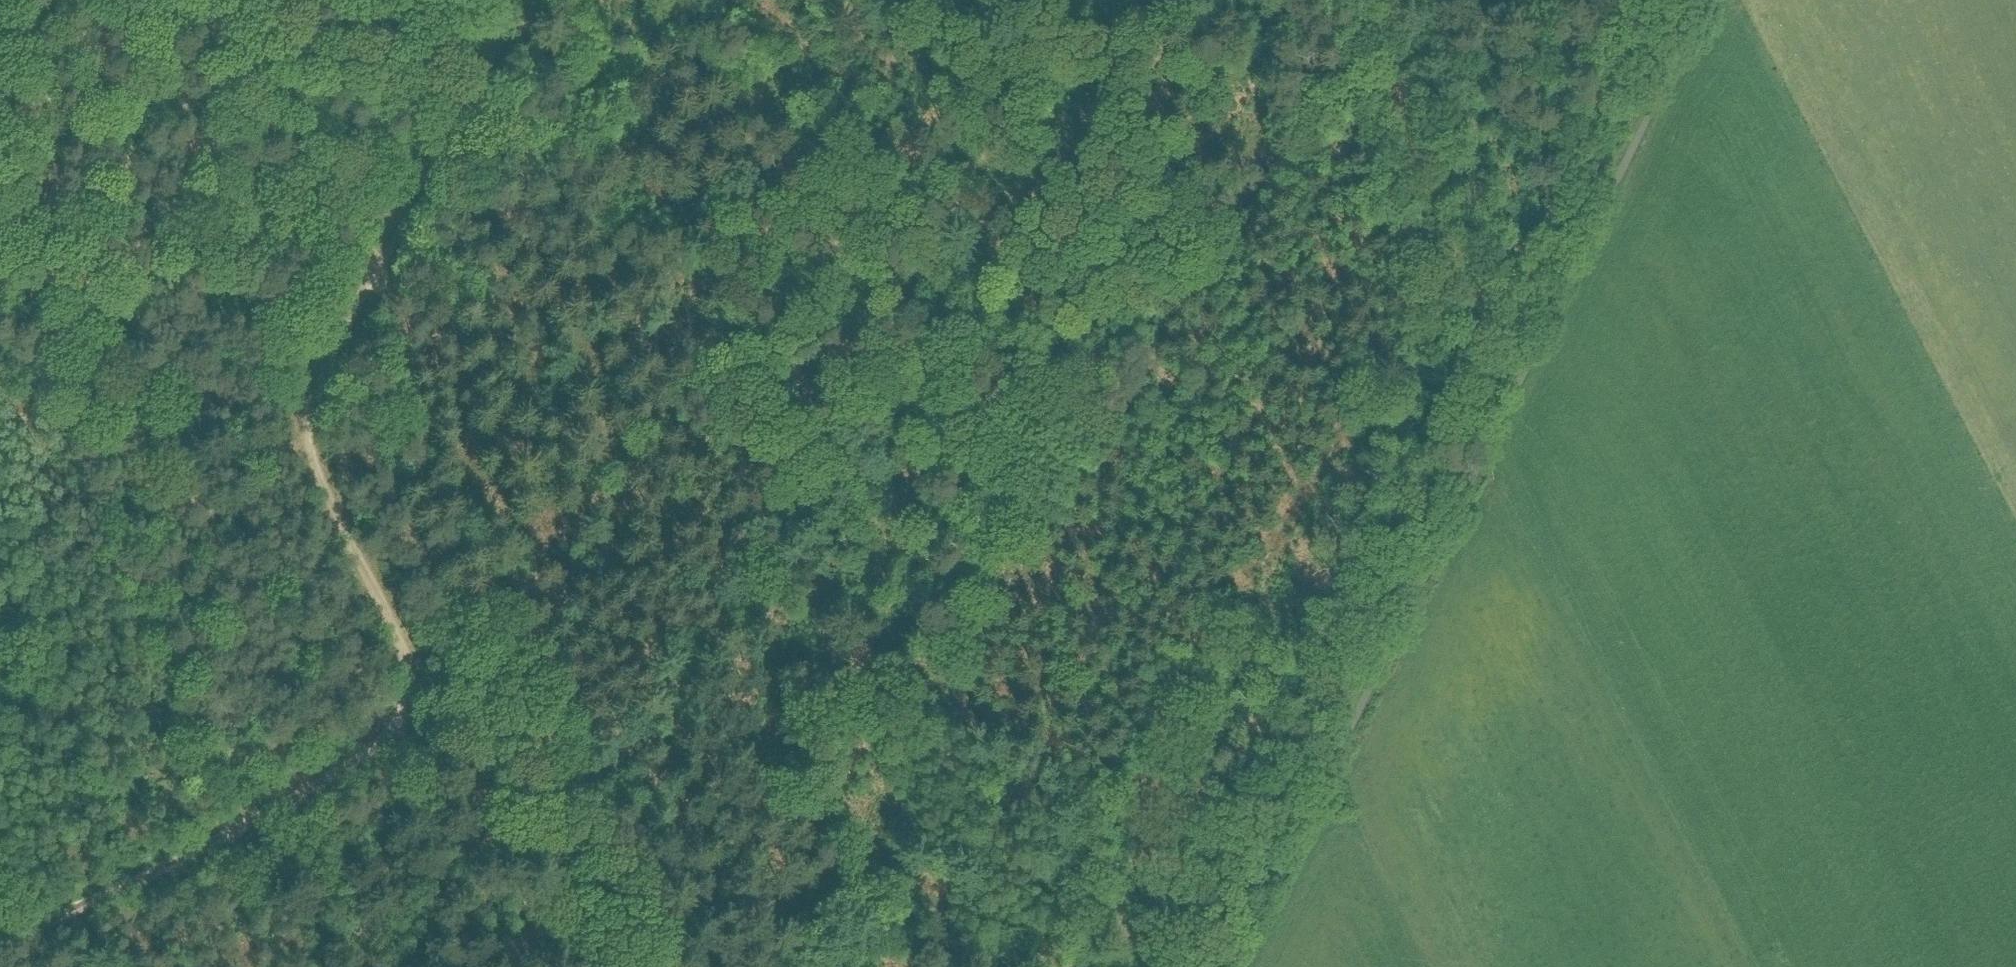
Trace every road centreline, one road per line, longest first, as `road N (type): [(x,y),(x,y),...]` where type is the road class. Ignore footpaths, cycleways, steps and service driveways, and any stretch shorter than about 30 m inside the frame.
road 1 (track): [(525,0),(307,426),(319,488),(401,622),(426,696)]
road 2 (track): [(426,696),(399,740),(0,956)]

